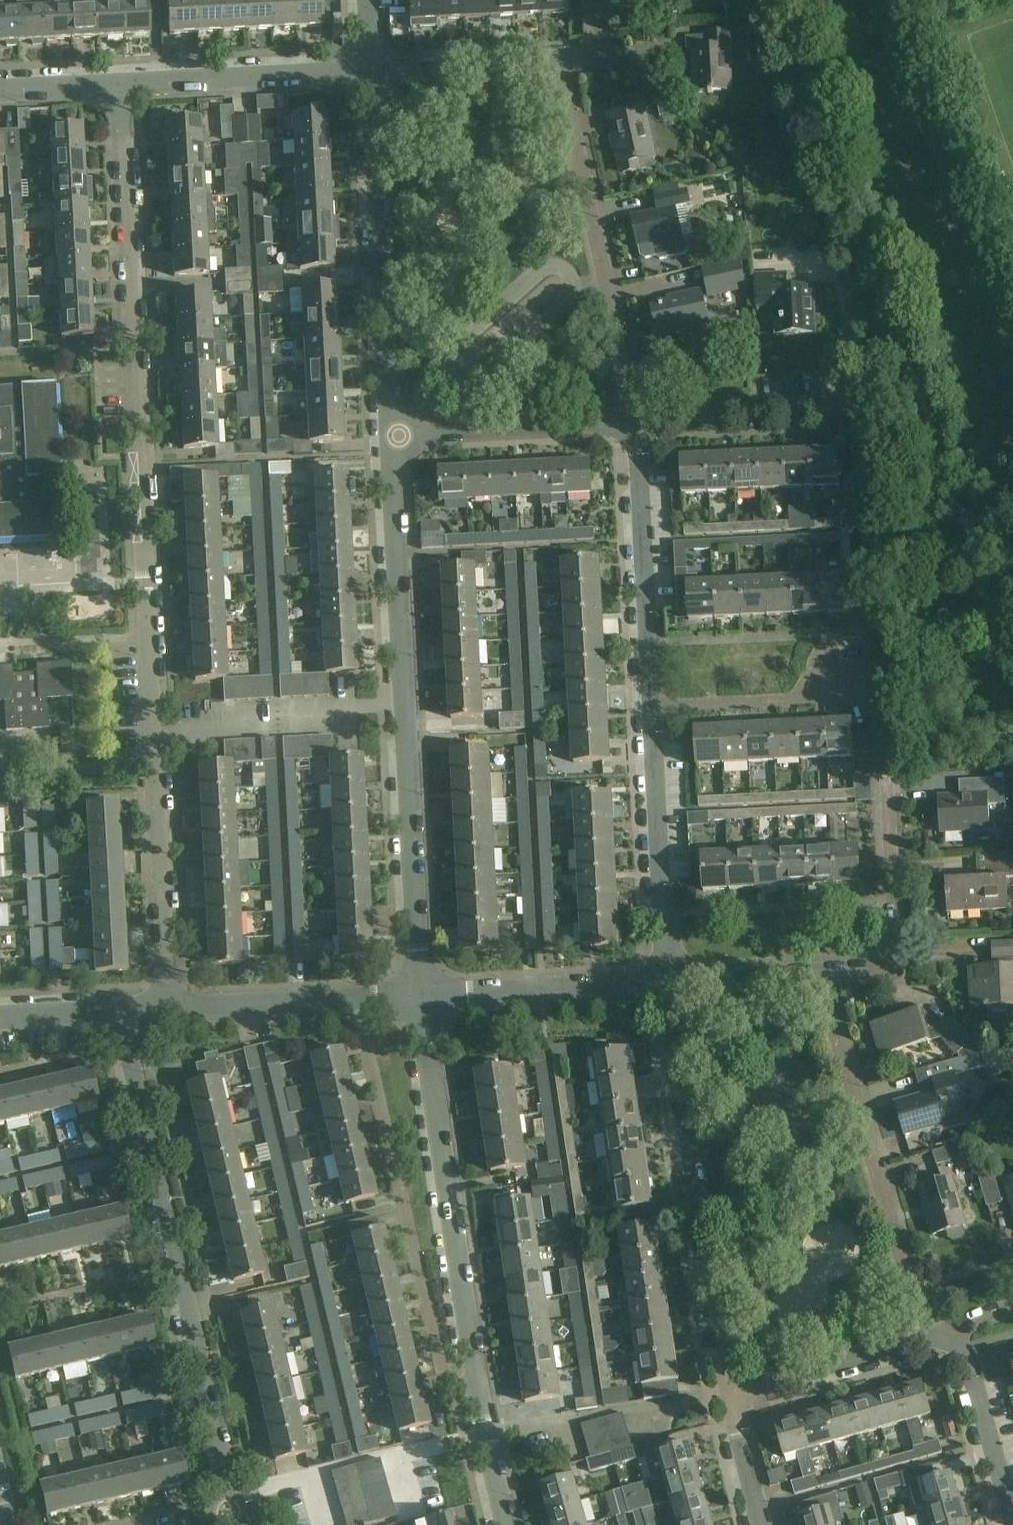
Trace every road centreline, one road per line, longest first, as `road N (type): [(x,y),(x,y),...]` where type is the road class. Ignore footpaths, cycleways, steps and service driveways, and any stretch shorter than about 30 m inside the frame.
road 1 (residential): [(150,715),(118,84)]
road 2 (residential): [(665,982),(637,424)]
road 3 (residential): [(509,1524),(485,1429),(421,993)]
road 4 (residential): [(238,1508),(123,1010)]
road 5 (residential): [(735,1392),(665,982)]
road 6 (residential): [(929,1338),(819,971)]
road 7 (residential): [(637,424),(558,59)]
road 8 (residential): [(390,436),(373,71)]
road 9 (residential): [(169,1007),(150,715)]
road 10 (residential): [(421,993),(406,704)]
road 11 (residential): [(406,704),(390,436)]
road 12 (residential): [(150,715),(406,704)]
road 13 (residential): [(118,84),(373,71)]
road 14 (residential): [(169,1007),(421,993)]
road 15 (residential): [(819,971),(889,963),(900,932),(893,784)]
road 16 (residential): [(390,436),(637,424)]
road 17 (residential): [(421,993),(665,982)]
road 18 (residential): [(637,424),(666,412),(842,403)]
road 19 (residential): [(735,1392),(929,1338)]
road 20 (residential): [(1012,1511),(962,1326)]
road 21 (residential): [(373,71),(558,59)]
road 22 (residential): [(665,982),(819,971)]
road 23 (residential): [(766,1524),(735,1392)]
road 24 (residential): [(0,1018),(123,1010)]

